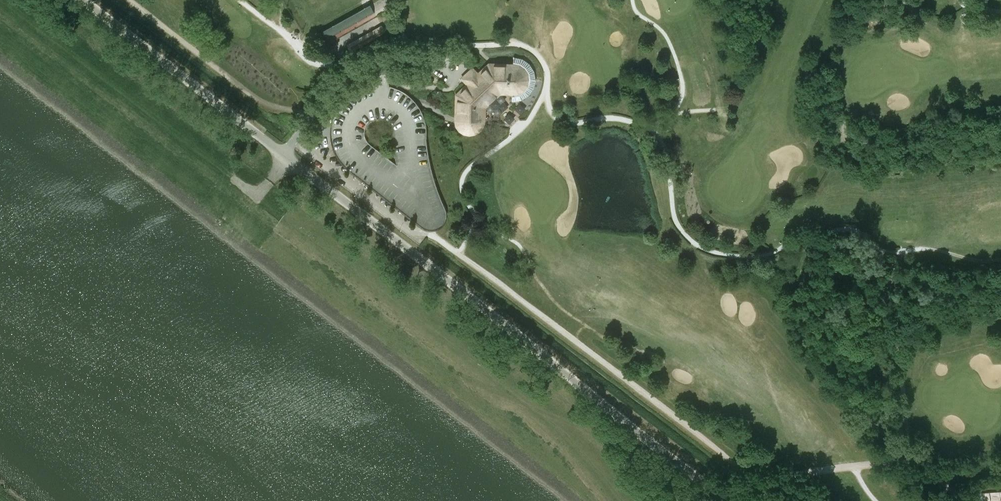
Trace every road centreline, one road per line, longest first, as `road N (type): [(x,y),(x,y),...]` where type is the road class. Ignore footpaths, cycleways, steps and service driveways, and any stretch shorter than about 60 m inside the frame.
road 1 (unclassified): [(730,500),(79,0)]
road 2 (track): [(546,85),(550,109),(564,123),(618,119),(655,133),(666,151),(678,225),(708,251),(758,256),(842,229),(886,251),(1000,260)]
road 3 (track): [(424,231),(771,489)]
road 4 (track): [(760,500),(778,482),(803,473),(897,463),(920,468),(964,500)]
road 5 (track): [(129,0),(250,94),(311,121)]
road 6 (track): [(903,463),(893,252)]

